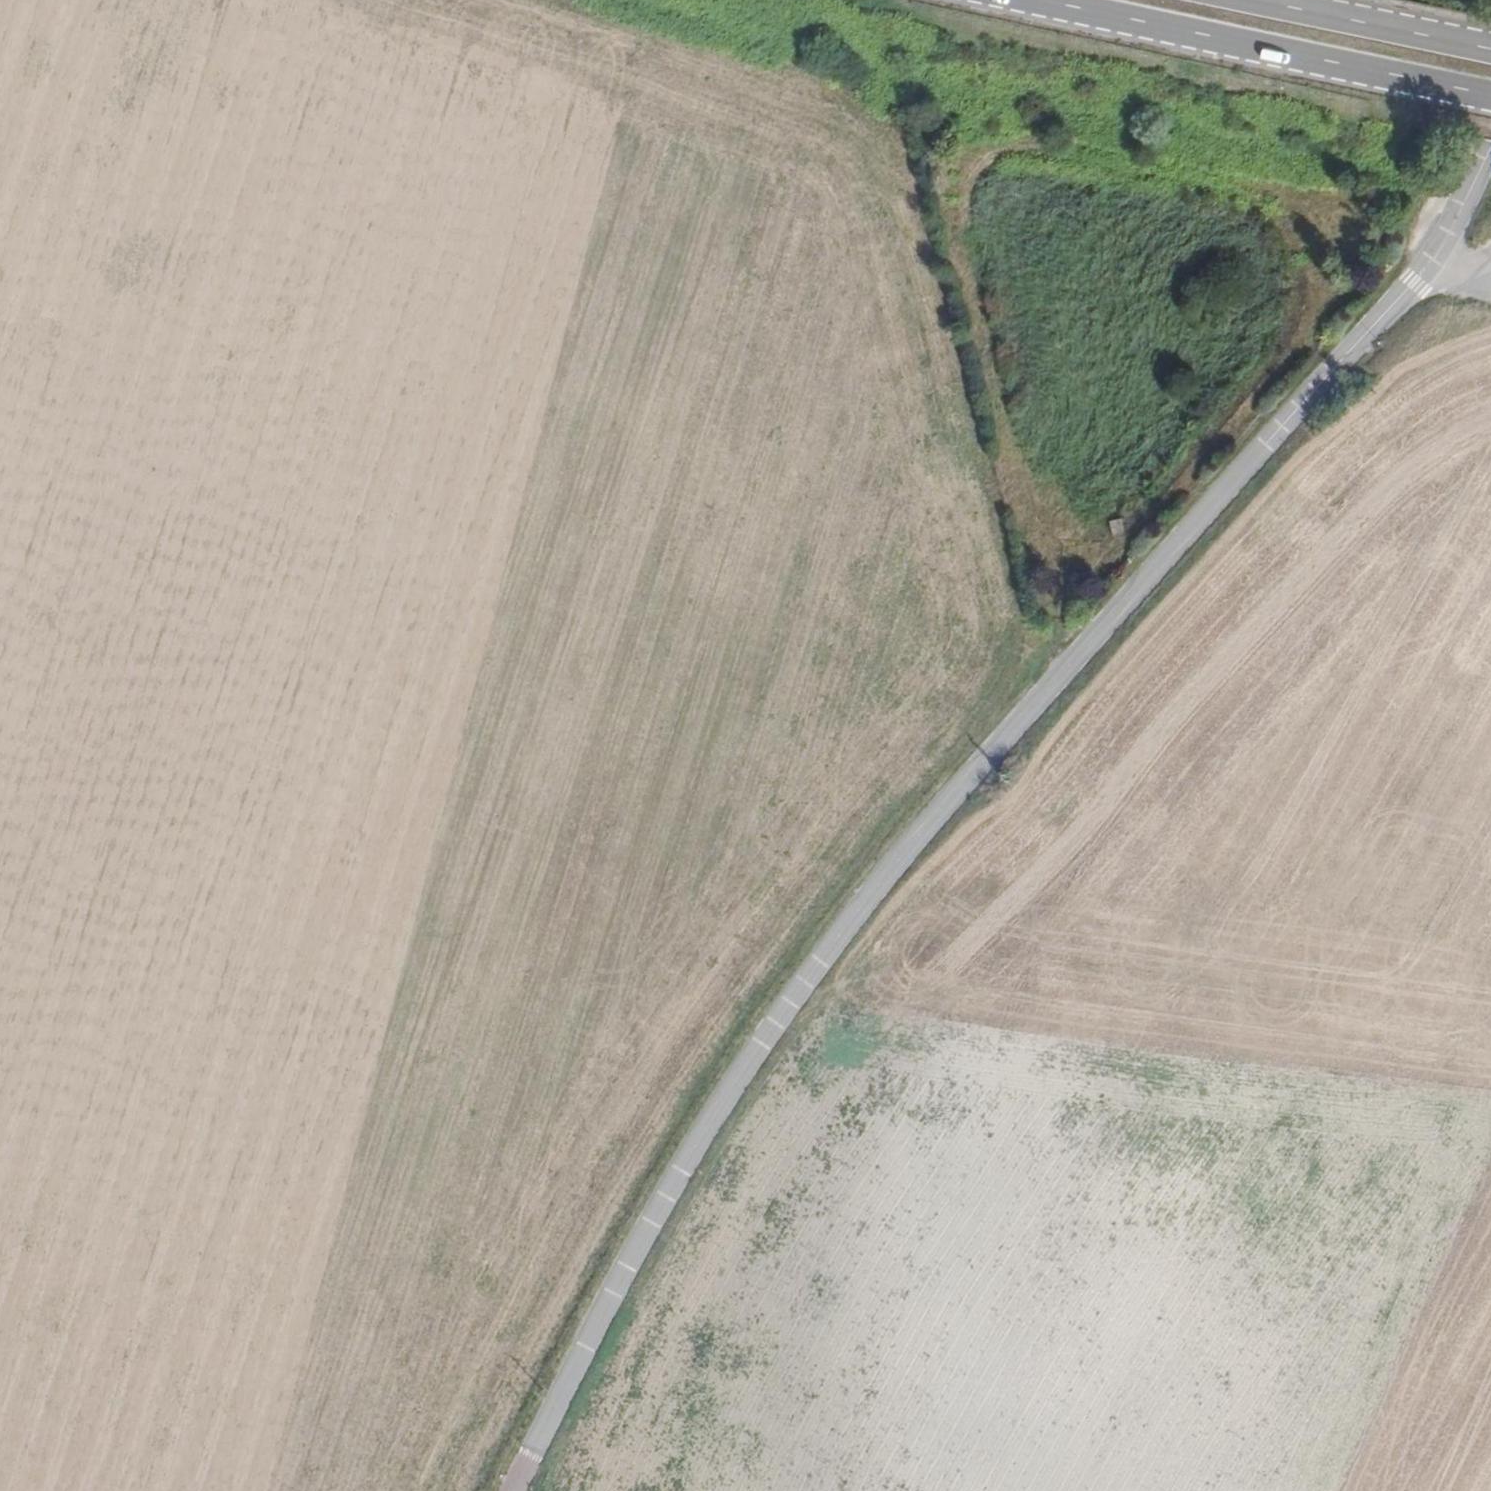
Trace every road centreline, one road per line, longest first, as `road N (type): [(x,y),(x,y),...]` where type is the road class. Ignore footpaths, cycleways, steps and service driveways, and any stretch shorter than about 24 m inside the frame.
road 1 (tertiary): [(1432,264),(945,808),(819,962),(681,1171),(513,1490)]
road 2 (primary): [(1044,0),(1490,96)]
road 3 (primary): [(1490,50),(1255,0)]
road 4 (tertiary): [(1490,151),(1432,264)]

